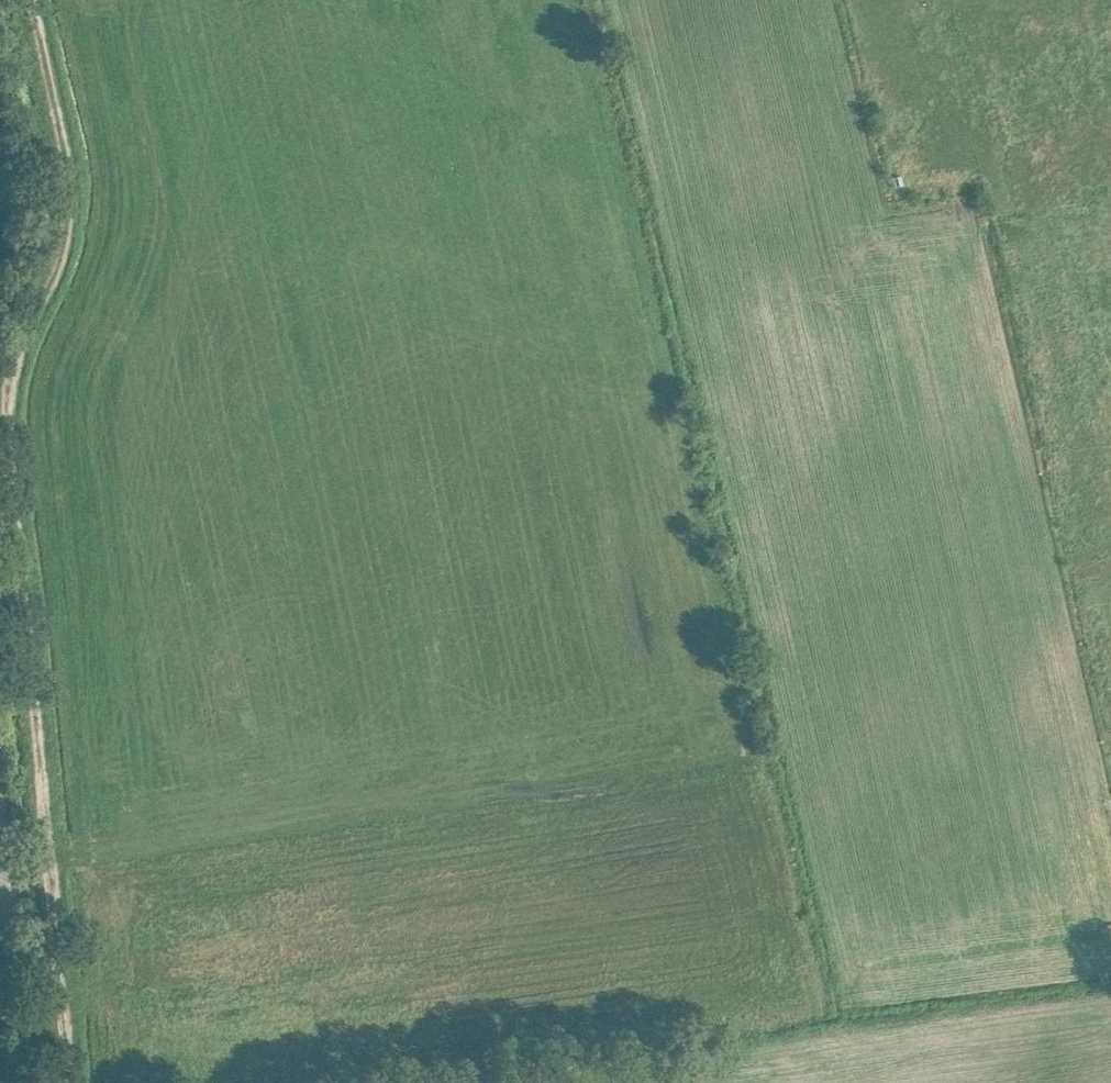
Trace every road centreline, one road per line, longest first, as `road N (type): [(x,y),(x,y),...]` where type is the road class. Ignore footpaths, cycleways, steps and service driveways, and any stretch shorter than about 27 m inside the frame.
road 1 (track): [(34,0),(71,197),(63,248),(11,400),(12,488),(71,1082)]

